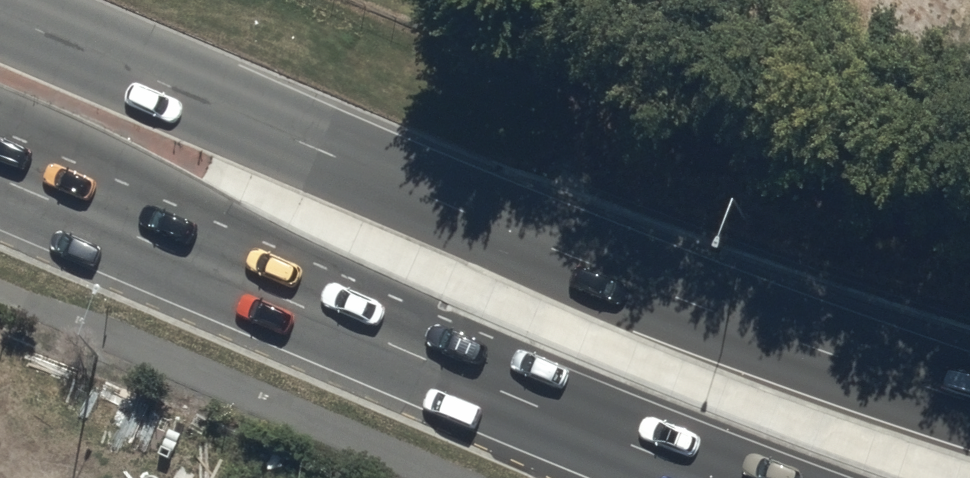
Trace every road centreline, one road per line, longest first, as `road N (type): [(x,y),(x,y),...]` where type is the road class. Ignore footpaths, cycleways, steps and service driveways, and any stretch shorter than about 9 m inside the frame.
road 1 (primary): [(0,14),(624,270),(969,386)]
road 2 (primary): [(727,477),(0,184)]

